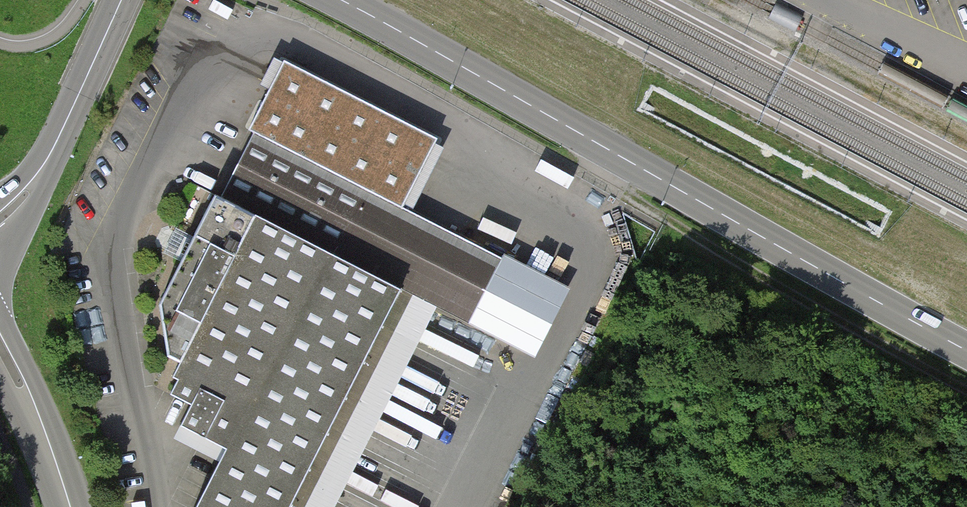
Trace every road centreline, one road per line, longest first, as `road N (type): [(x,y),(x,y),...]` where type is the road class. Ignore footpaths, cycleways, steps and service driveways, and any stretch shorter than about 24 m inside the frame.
road 1 (primary): [(340,0),(966,349)]
road 2 (track): [(966,390),(597,180)]
road 3 (primary): [(122,0),(52,151),(0,221)]
road 4 (primary): [(0,346),(70,506)]

